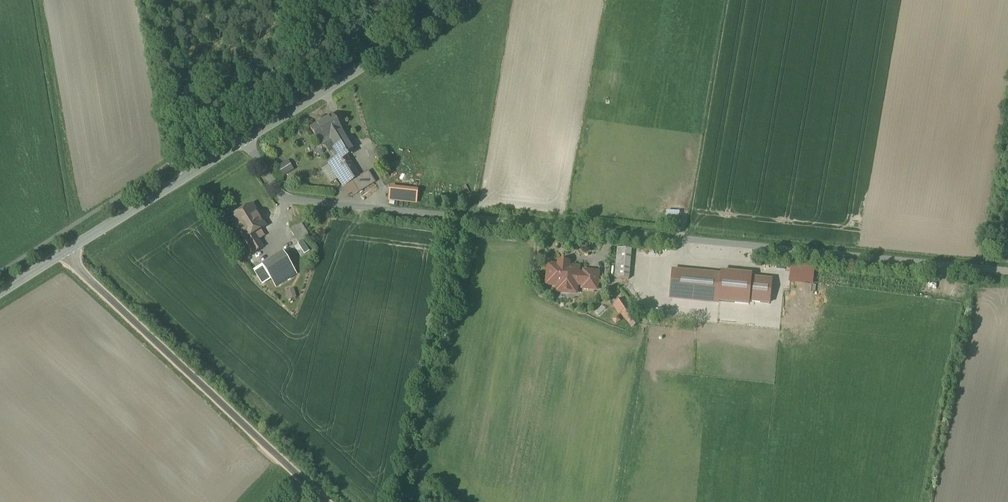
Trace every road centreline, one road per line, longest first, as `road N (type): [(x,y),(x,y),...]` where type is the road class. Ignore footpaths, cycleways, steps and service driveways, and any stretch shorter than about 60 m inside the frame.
road 1 (unclassified): [(1007,273),(290,201),(246,140)]
road 2 (track): [(326,501),(64,253)]
road 3 (tertiary): [(0,293),(246,140)]
road 4 (tertiary): [(246,140),(470,0)]

